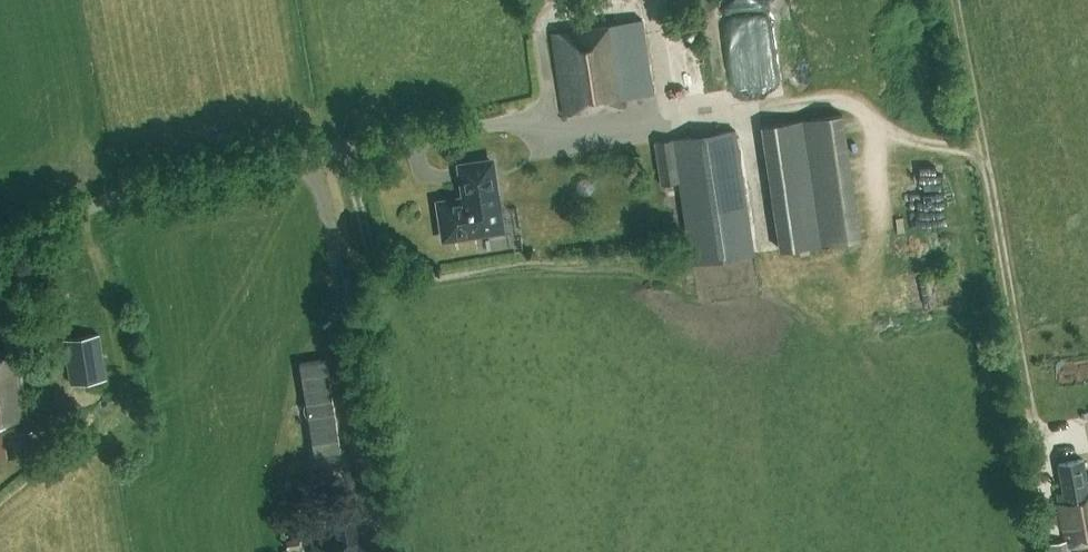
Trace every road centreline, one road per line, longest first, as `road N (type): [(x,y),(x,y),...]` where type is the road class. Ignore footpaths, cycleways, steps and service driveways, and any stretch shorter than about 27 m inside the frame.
road 1 (track): [(953,0),(1037,454)]

